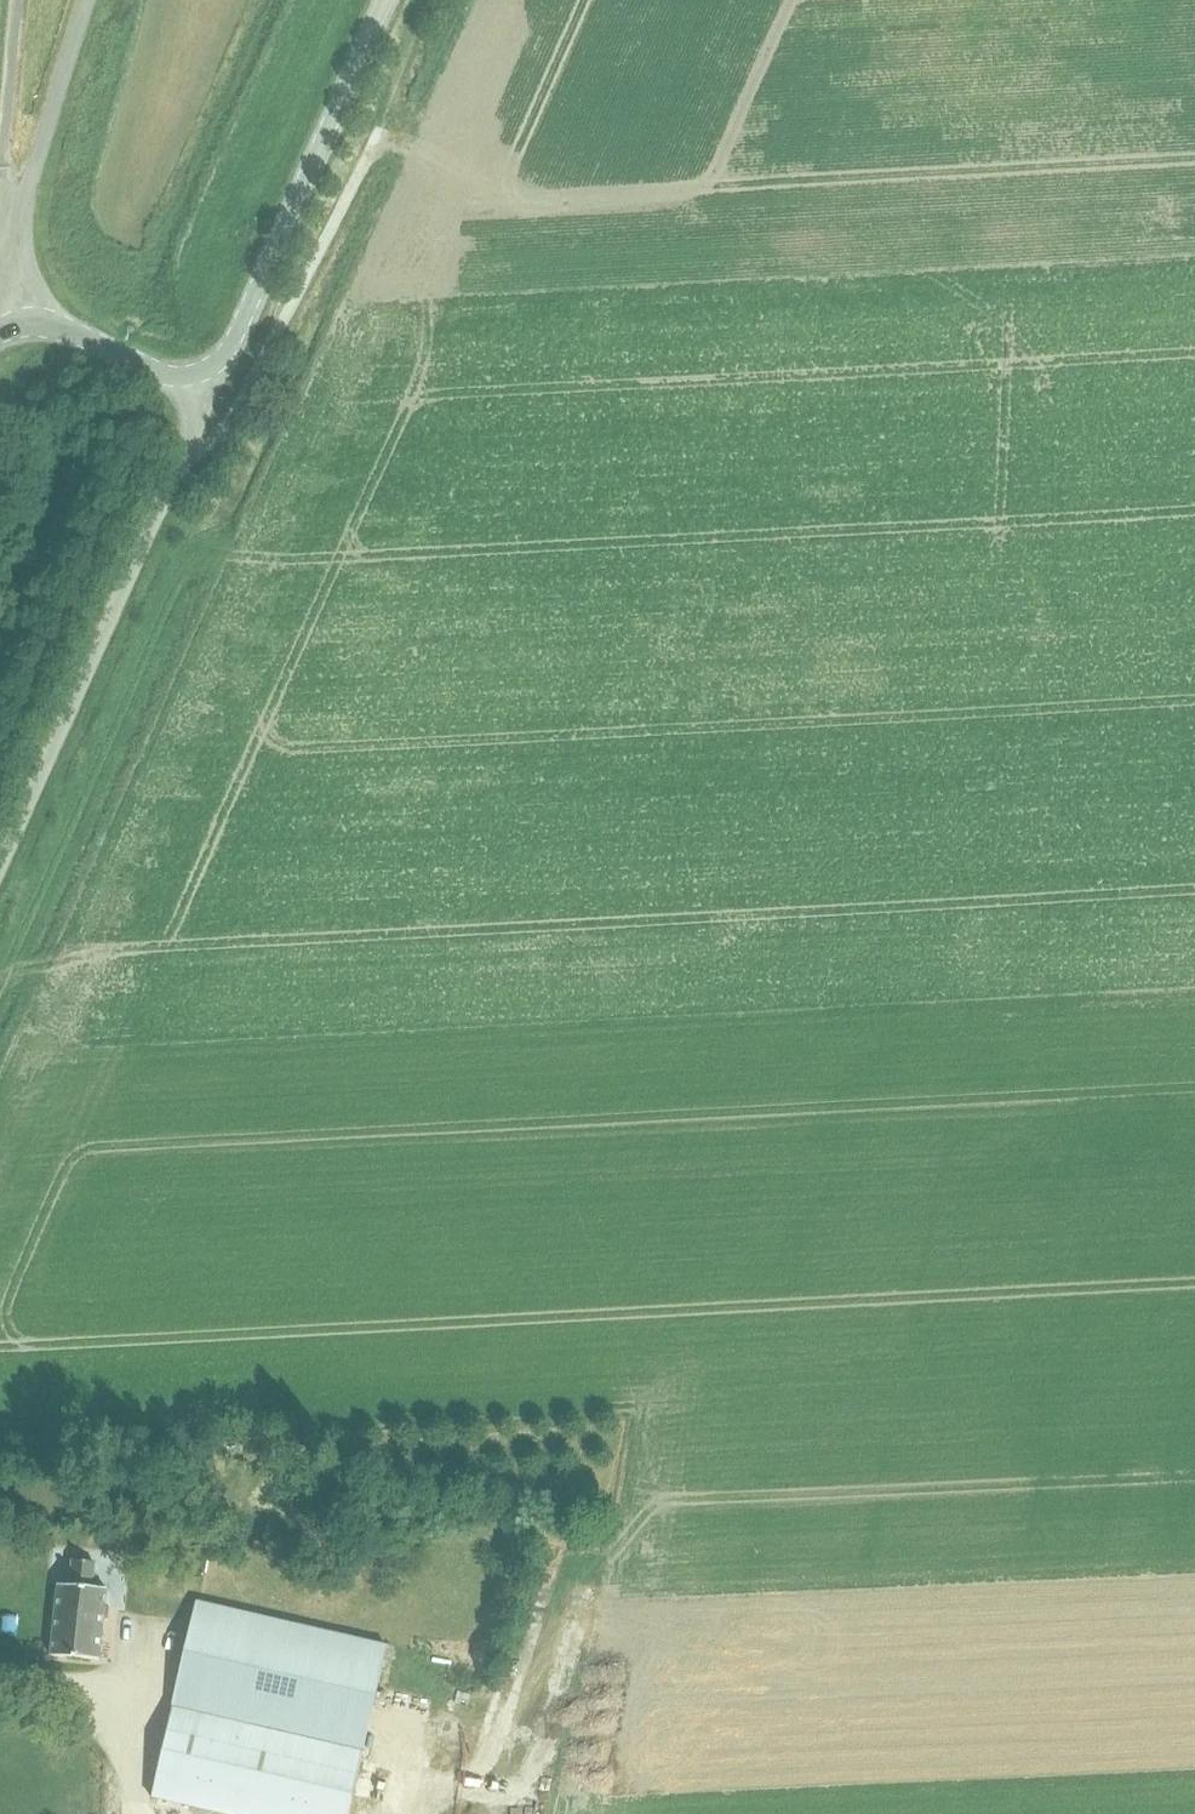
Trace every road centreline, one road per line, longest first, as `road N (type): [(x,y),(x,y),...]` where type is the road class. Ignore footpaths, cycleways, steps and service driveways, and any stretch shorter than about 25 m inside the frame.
road 1 (unclassified): [(0,871),(210,398)]
road 2 (unclassified): [(210,398),(383,0)]
road 3 (tertiary): [(14,327),(11,222),(90,0)]
road 4 (unclassified): [(210,398),(80,336),(14,327)]

